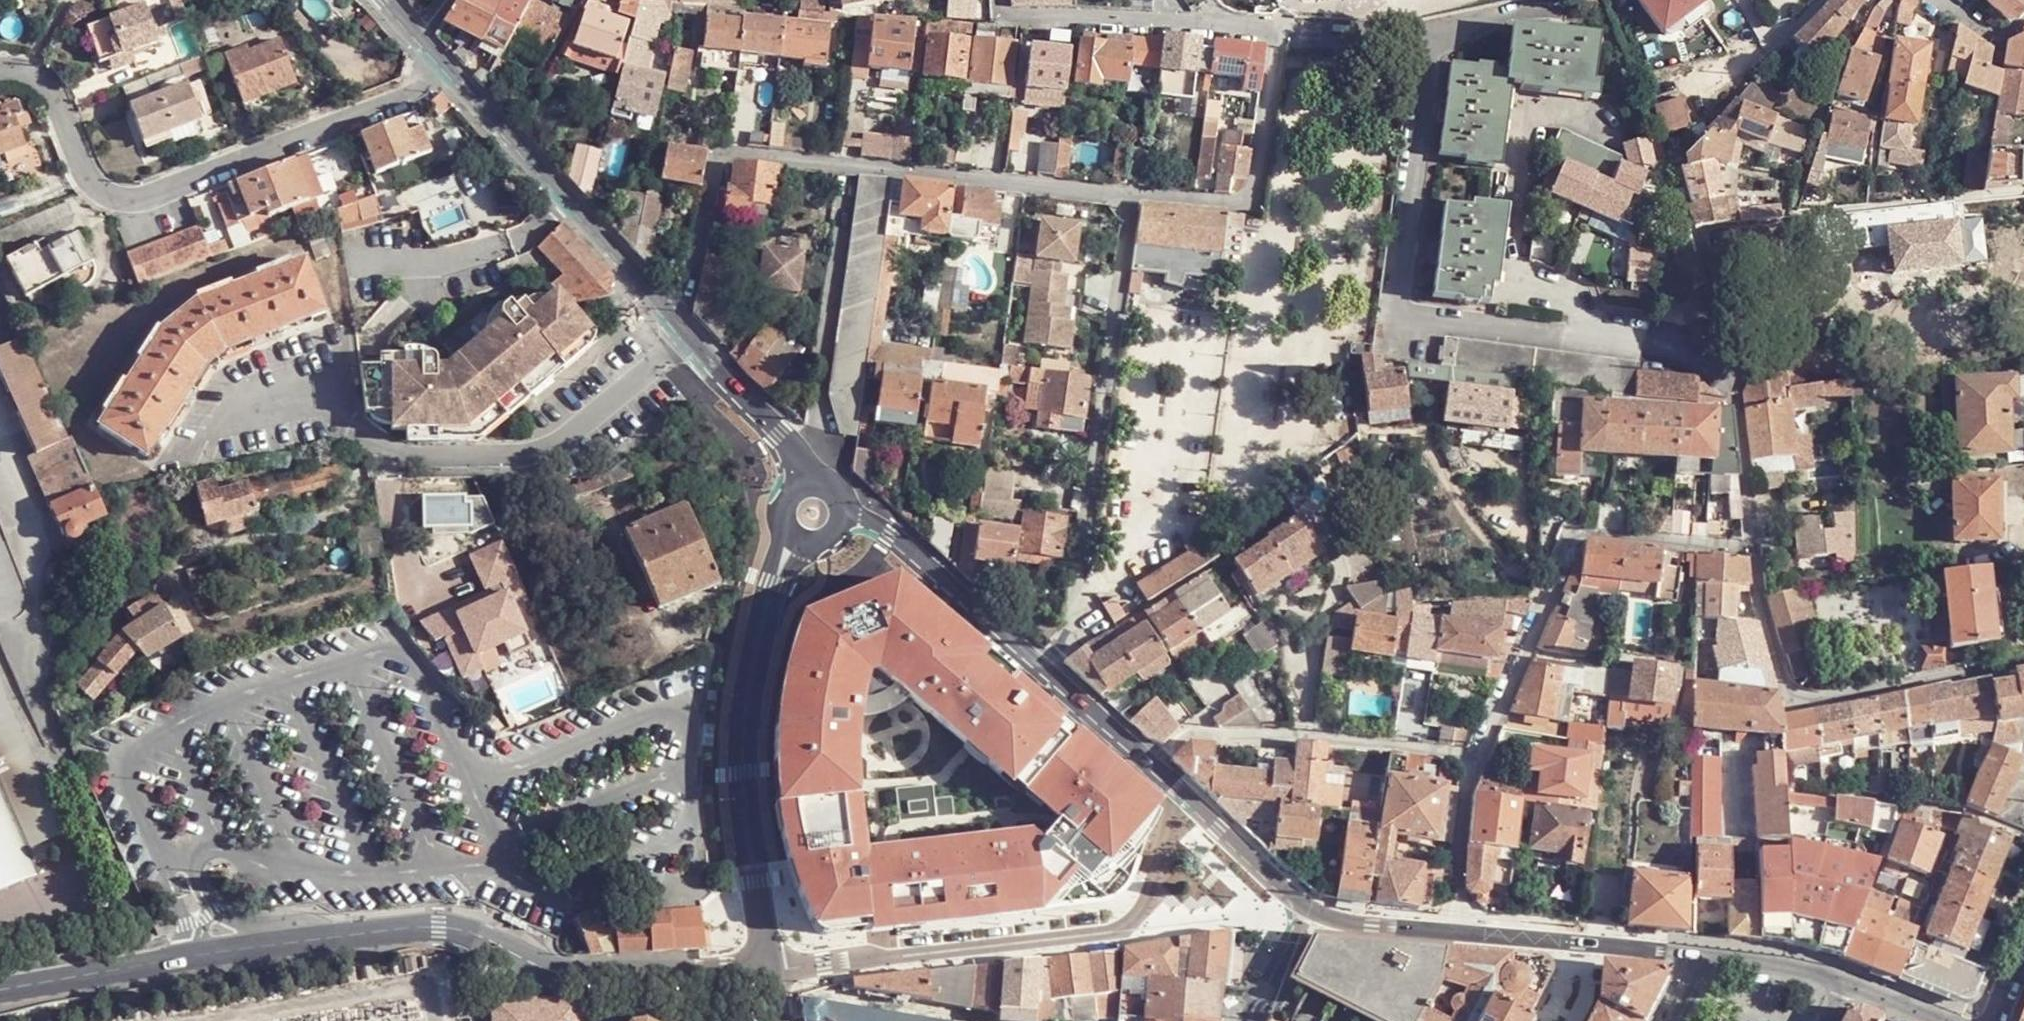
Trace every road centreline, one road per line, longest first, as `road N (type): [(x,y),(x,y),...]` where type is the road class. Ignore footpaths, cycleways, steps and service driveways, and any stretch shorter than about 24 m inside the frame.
road 1 (residential): [(1128,193),(724,152),(686,305),(671,323)]
road 2 (residential): [(1000,0),(1008,16),(1267,34),(1256,199),(1243,205),(1128,193)]
road 3 (residential): [(0,60),(24,59),(50,93),(87,179),(125,199),(166,191),(405,95),(444,67)]
road 4 (residential): [(766,971),(1290,915)]
road 5 (residential): [(1039,668),(1073,631),(1128,193)]
road 6 (residential): [(466,930),(331,933),(0,990)]
road 7 (residential): [(766,971),(734,783),(737,718),(792,534)]
road 8 (residential): [(1757,550),(1576,528),(1473,755)]
road 9 (residential): [(2023,667),(1788,702),(1757,550)]
road 10 (residential): [(366,433),(395,450),(537,452),(687,341)]
road 11 (residential): [(1473,755),(1376,740),(1189,734),(1150,764)]
road 12 (residential): [(766,971),(559,968),(466,930)]
road 13 (tertiary): [(1039,668),(879,524),(844,514)]
road 14 (residential): [(567,202),(529,234),(476,256),(354,262)]
road 15 (residential): [(1799,215),(2023,194)]
road 16 (tertiary): [(1290,915),(1150,764)]
road 17 (tertiary): [(809,481),(798,458),(687,341)]
road 18 (tertiary): [(567,202),(444,67)]
road 19 (residential): [(1473,755),(1452,929)]
road 20 (residential): [(1757,550),(1736,383)]
road 21 (tertiary): [(1452,929),(1290,915)]
road 22 (tertiary): [(671,323),(567,202)]
road 23 (tertiary): [(1150,764),(1039,668)]
road 24 (tertiary): [(1842,983),(1705,956)]
road 25 (tertiary): [(1585,943),(1452,929)]
road 26 (tertiary): [(1705,956),(1585,943)]
road 27 (residential): [(1823,0),(1771,44),(1745,0)]

